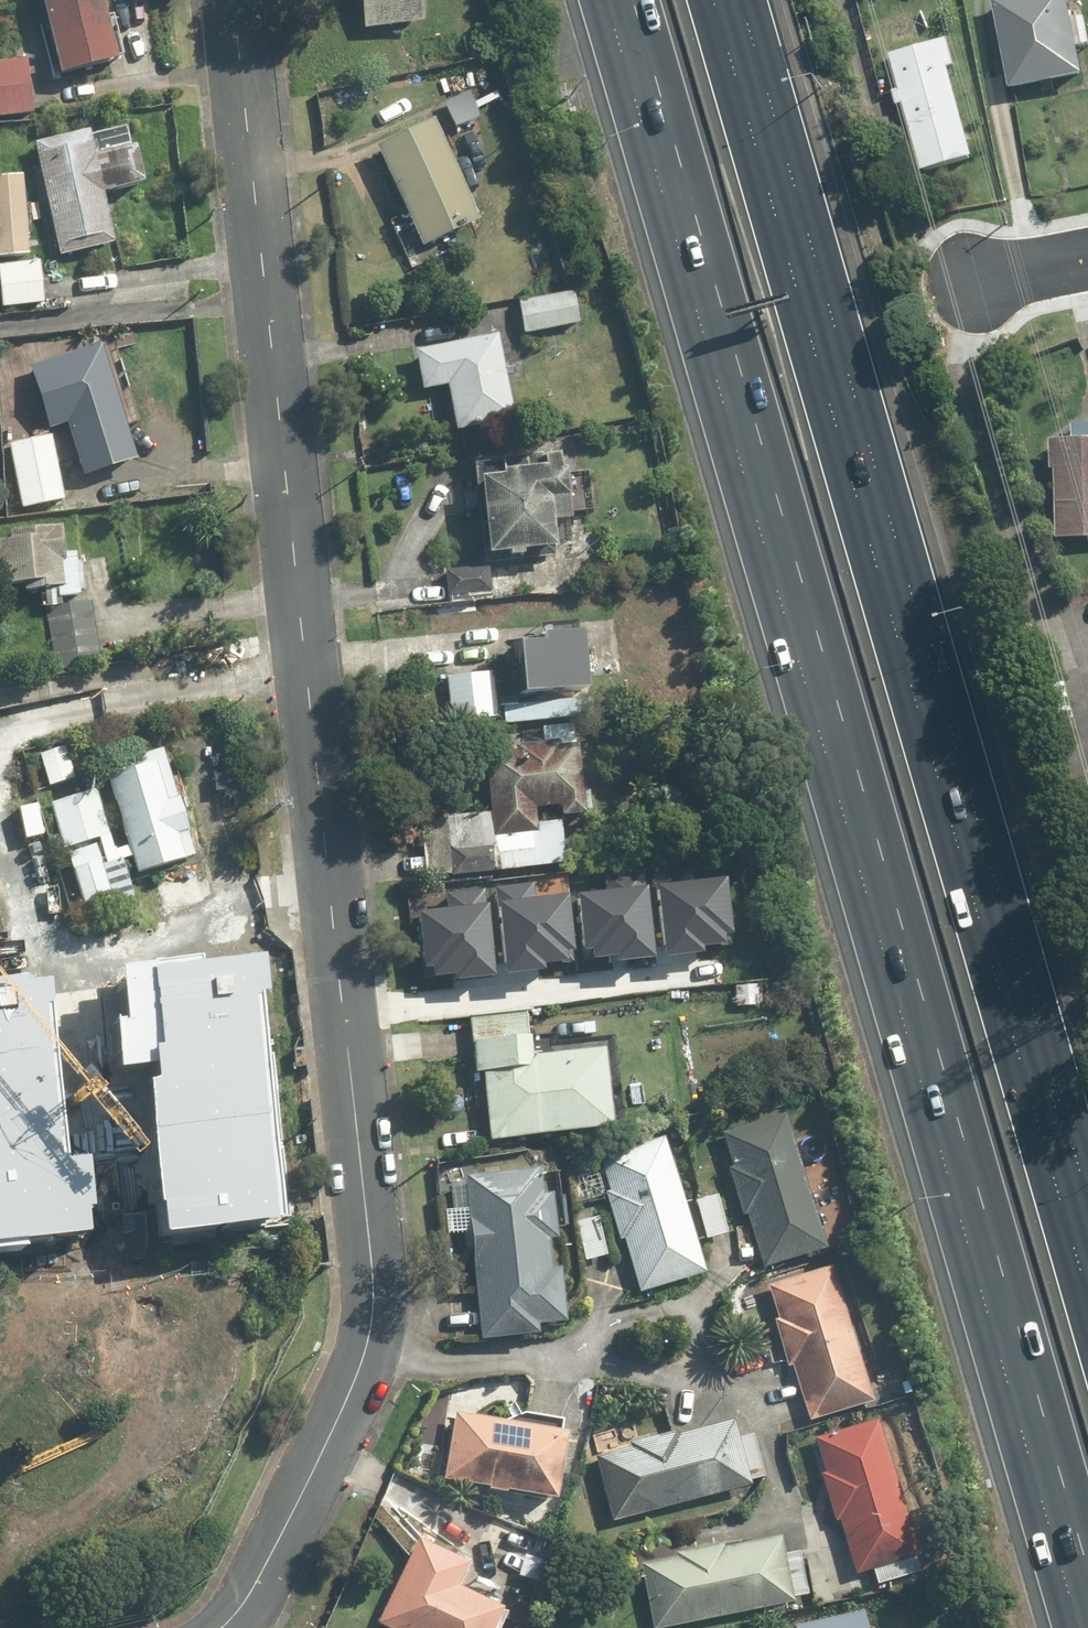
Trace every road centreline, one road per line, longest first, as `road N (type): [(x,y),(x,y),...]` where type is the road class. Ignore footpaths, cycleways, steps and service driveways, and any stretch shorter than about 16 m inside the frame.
road 1 (motorway): [(1087,1563),(634,0)]
road 2 (residential): [(235,0),(373,1280),(372,1339)]
road 3 (motorway): [(713,0),(1087,1290)]
road 4 (residential): [(372,1339),(257,1585),(224,1627)]
road 5 (residential): [(581,1353),(617,1320),(651,1314),(696,1323),(704,1339),(697,1368),(676,1382),(597,1360)]
road 6 (residential): [(372,1339),(434,1361),(581,1353)]

